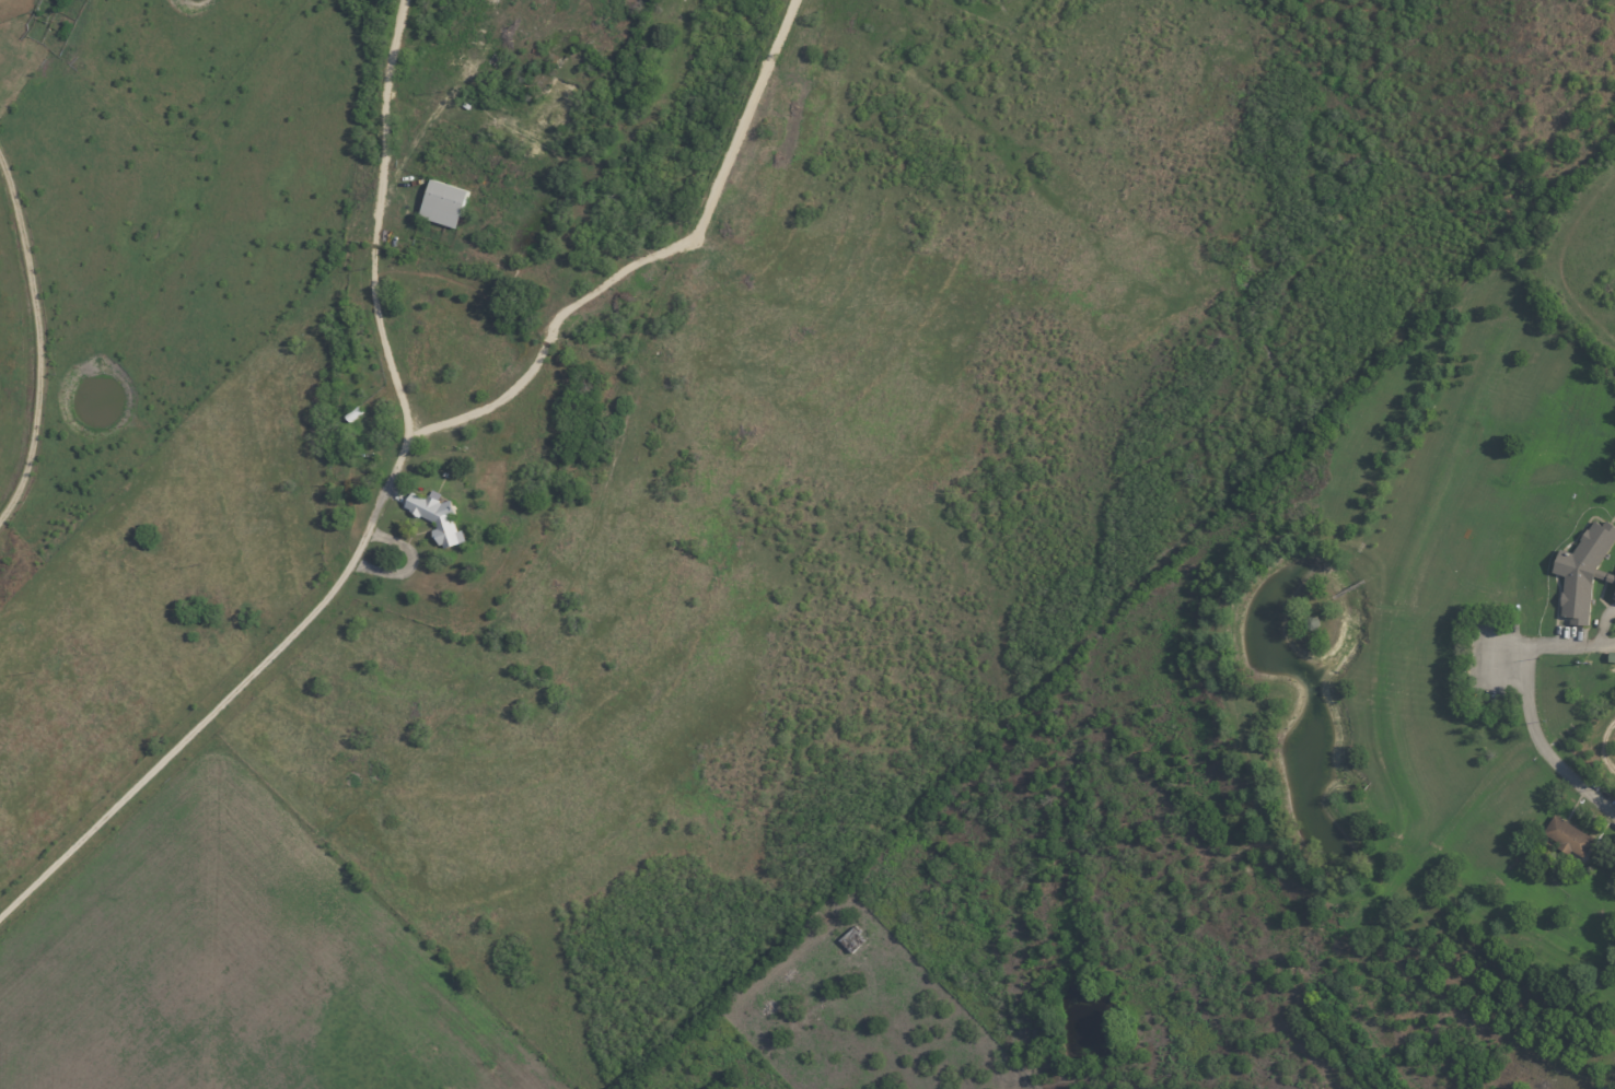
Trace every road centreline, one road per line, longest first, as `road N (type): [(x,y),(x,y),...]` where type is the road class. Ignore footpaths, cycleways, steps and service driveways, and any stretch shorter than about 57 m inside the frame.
road 1 (residential): [(0,522),(18,499),(34,446),(40,367),(30,260),(0,159)]
road 2 (residential): [(1614,815),(1552,761),(1533,734),(1525,672)]

